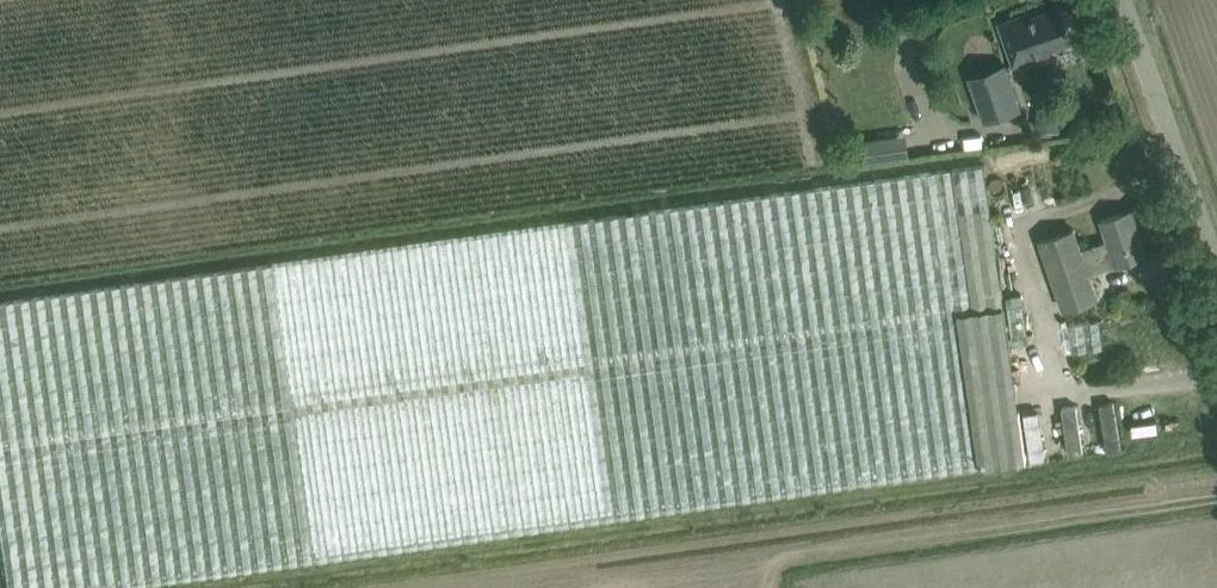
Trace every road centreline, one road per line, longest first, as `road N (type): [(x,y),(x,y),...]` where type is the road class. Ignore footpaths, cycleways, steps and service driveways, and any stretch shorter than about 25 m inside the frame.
road 1 (unclassified): [(1216,256),(1125,0)]

